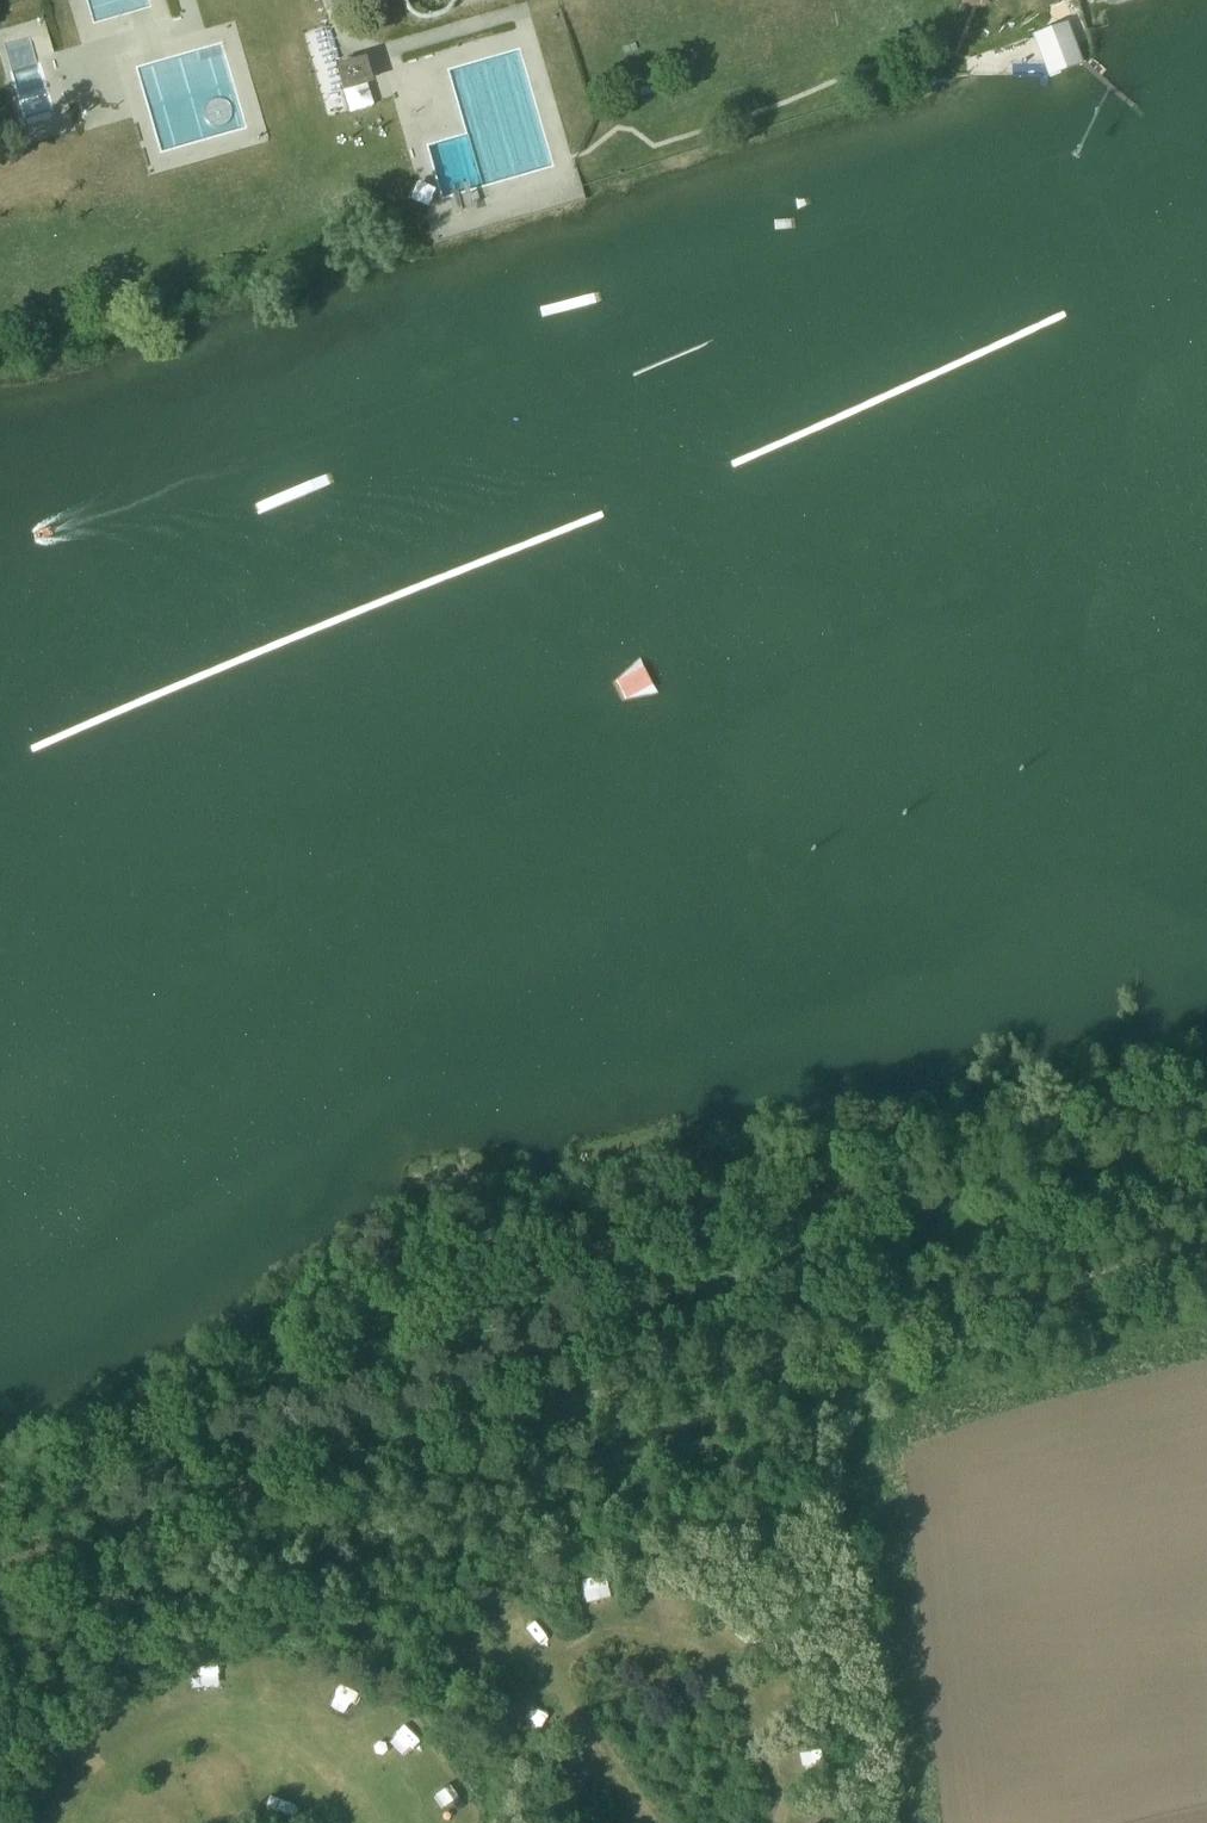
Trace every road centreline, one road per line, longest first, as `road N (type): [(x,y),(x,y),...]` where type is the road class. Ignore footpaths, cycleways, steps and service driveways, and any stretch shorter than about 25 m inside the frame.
road 1 (track): [(0,1593),(318,1473),(1206,1259)]

